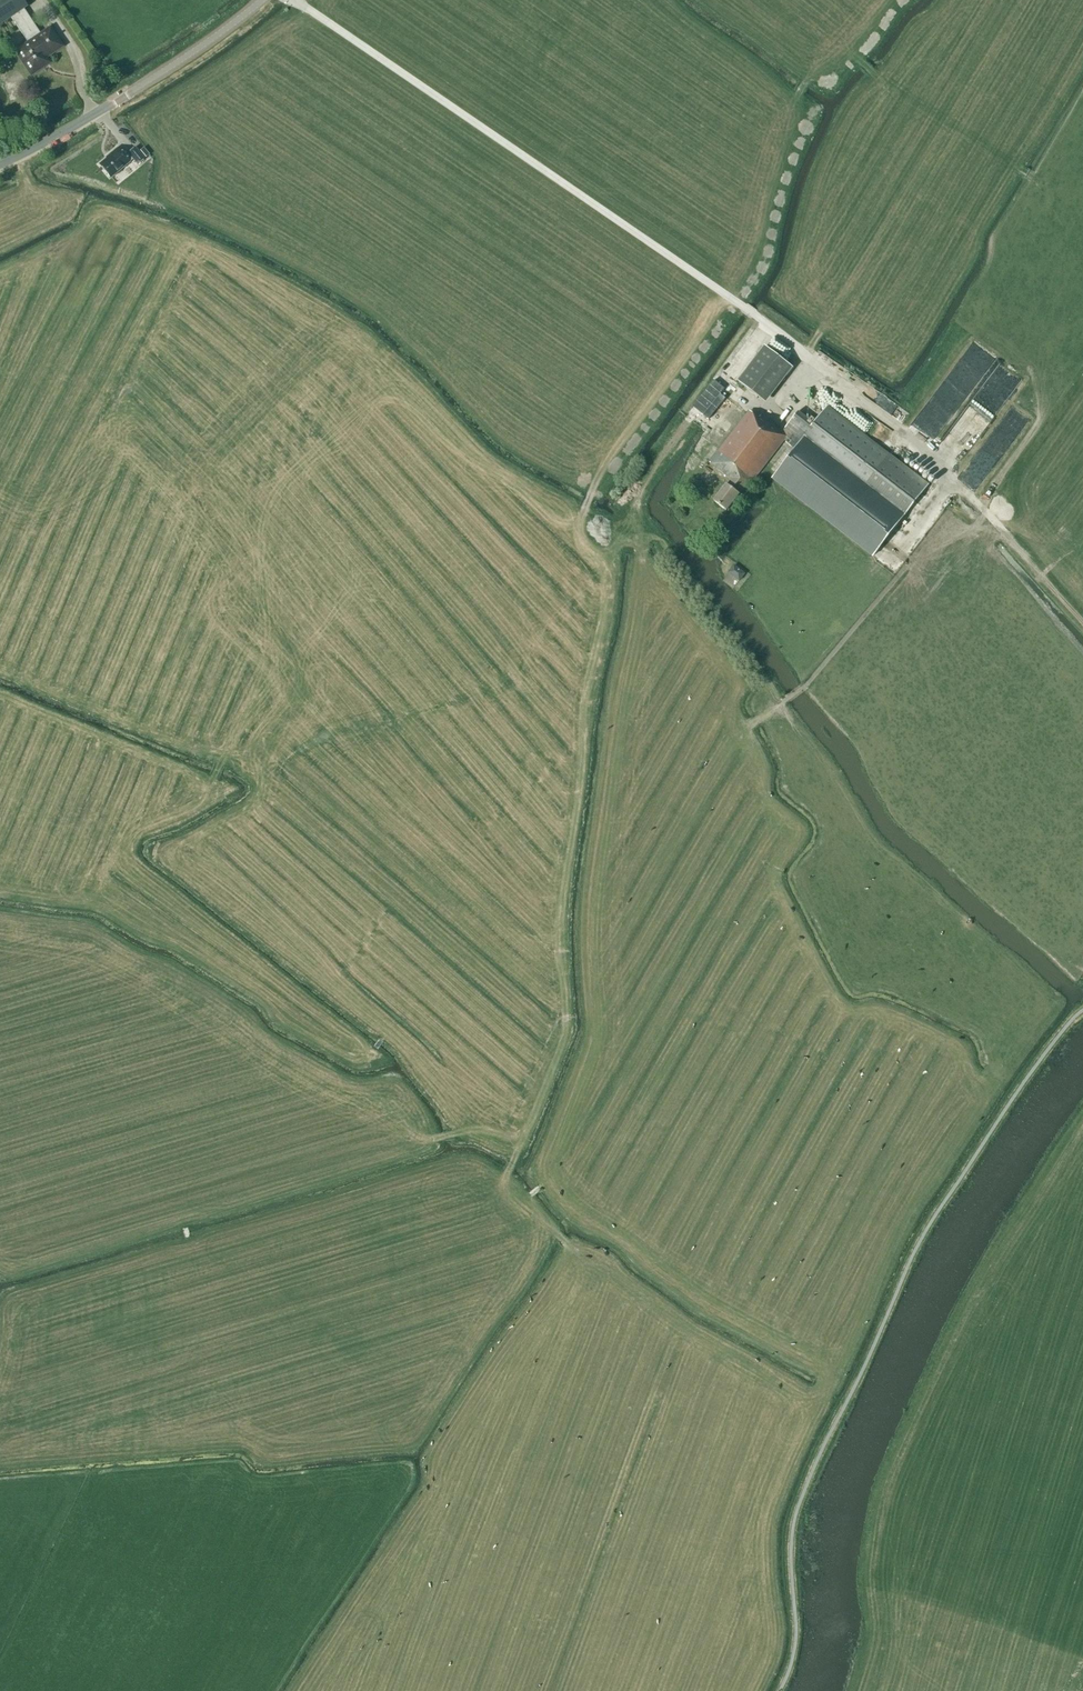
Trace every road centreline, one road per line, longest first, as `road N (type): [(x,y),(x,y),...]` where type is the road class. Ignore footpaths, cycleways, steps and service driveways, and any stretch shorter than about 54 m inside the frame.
road 1 (tertiary): [(0,165),(123,98),(261,0)]

